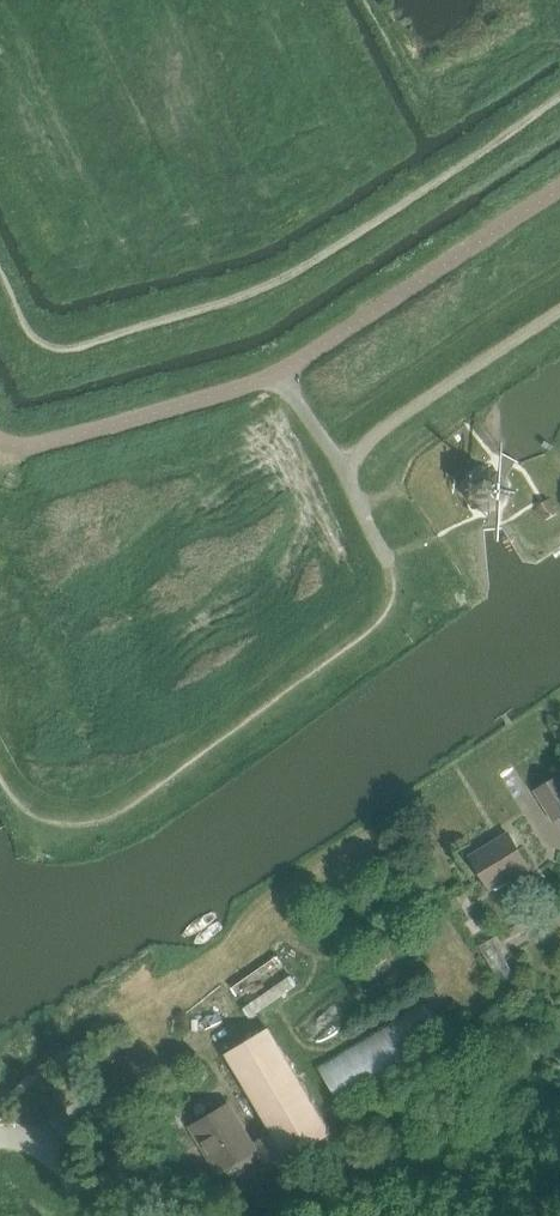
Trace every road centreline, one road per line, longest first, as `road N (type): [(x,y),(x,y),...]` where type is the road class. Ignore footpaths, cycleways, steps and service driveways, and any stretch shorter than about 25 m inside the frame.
road 1 (track): [(559,311),(342,468)]
road 2 (unclassified): [(0,1136),(49,1148),(104,1215)]

